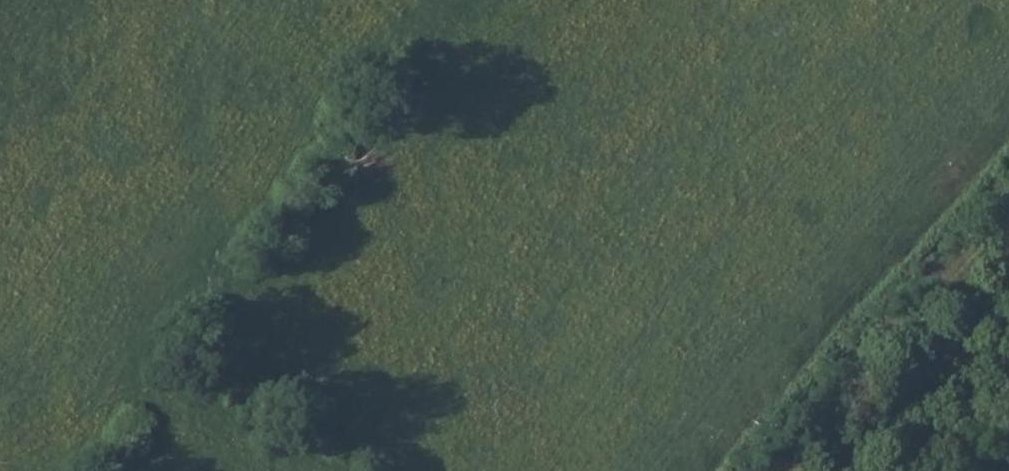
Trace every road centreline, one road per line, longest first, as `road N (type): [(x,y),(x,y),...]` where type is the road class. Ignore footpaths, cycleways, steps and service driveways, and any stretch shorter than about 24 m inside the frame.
road 1 (unclassified): [(1008,268),(827,470)]

